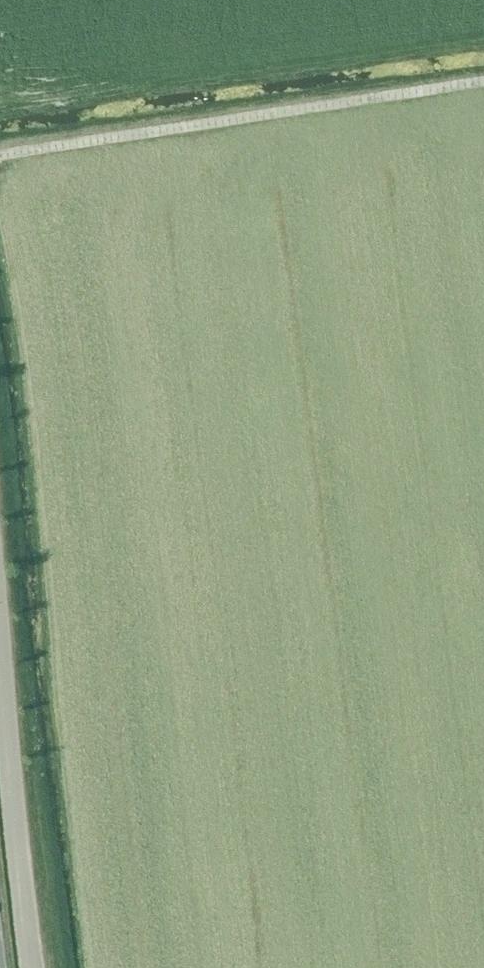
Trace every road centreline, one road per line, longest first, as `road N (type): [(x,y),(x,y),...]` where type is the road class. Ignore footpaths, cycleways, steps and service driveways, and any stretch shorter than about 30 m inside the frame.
road 1 (unclassified): [(33,967),(0,660)]

